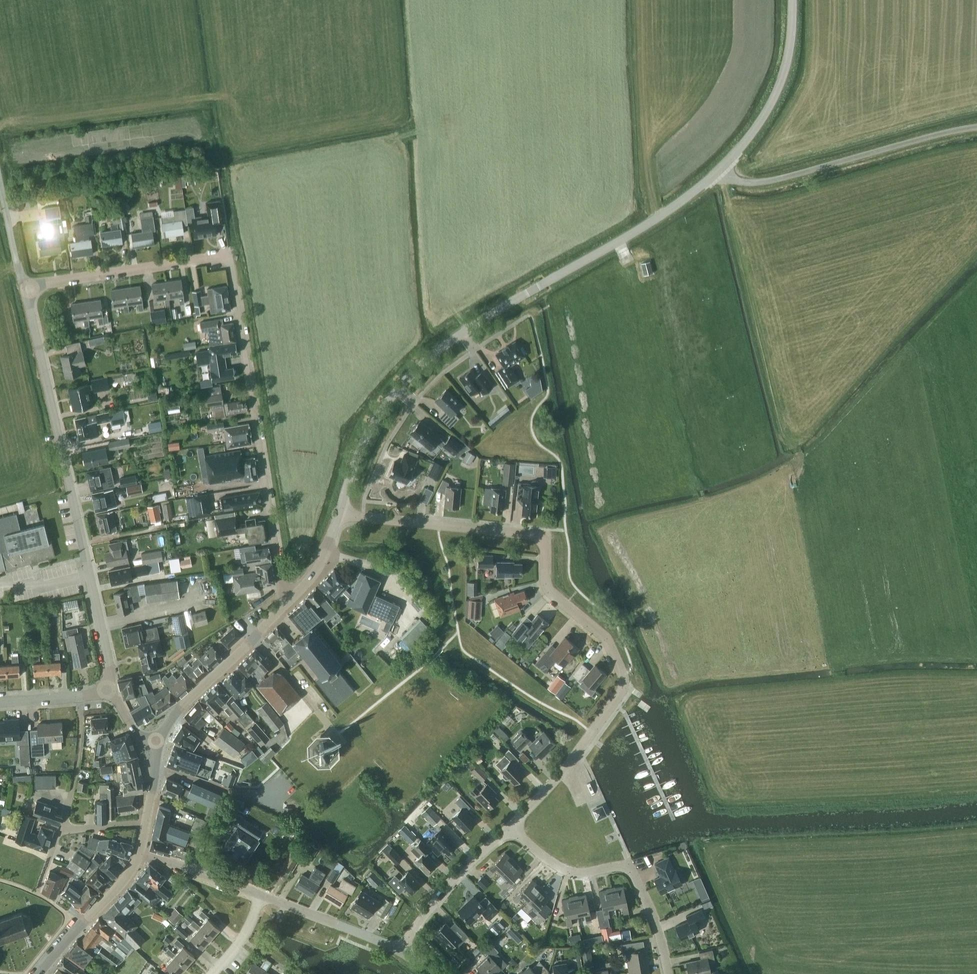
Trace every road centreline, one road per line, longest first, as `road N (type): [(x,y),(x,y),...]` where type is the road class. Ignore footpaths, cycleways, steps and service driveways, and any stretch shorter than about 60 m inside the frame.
road 1 (residential): [(339,511),(541,538),(550,590),(607,638),(623,674),(621,691),(510,826)]
road 2 (tertiary): [(339,511),(383,408),(432,355),(647,224),(720,168)]
road 3 (residential): [(287,602),(227,261)]
road 4 (residential): [(89,574),(24,286)]
road 5 (unclassified): [(720,168),(741,180),(769,180),(976,126)]
road 6 (residential): [(668,973),(630,869),(565,869),(510,826)]
road 7 (residential): [(24,286),(227,261)]
road 8 (tertiary): [(160,741),(185,702),(287,602)]
road 9 (tertiary): [(720,168),(777,92),(793,0)]
road 10 (residential): [(510,826),(456,875),(399,950)]
road 11 (tertiary): [(39,973),(140,851)]
road 12 (residential): [(399,950),(261,894)]
road 13 (residential): [(62,827),(79,755),(78,695)]
road 14 (residential): [(261,894),(140,851)]

